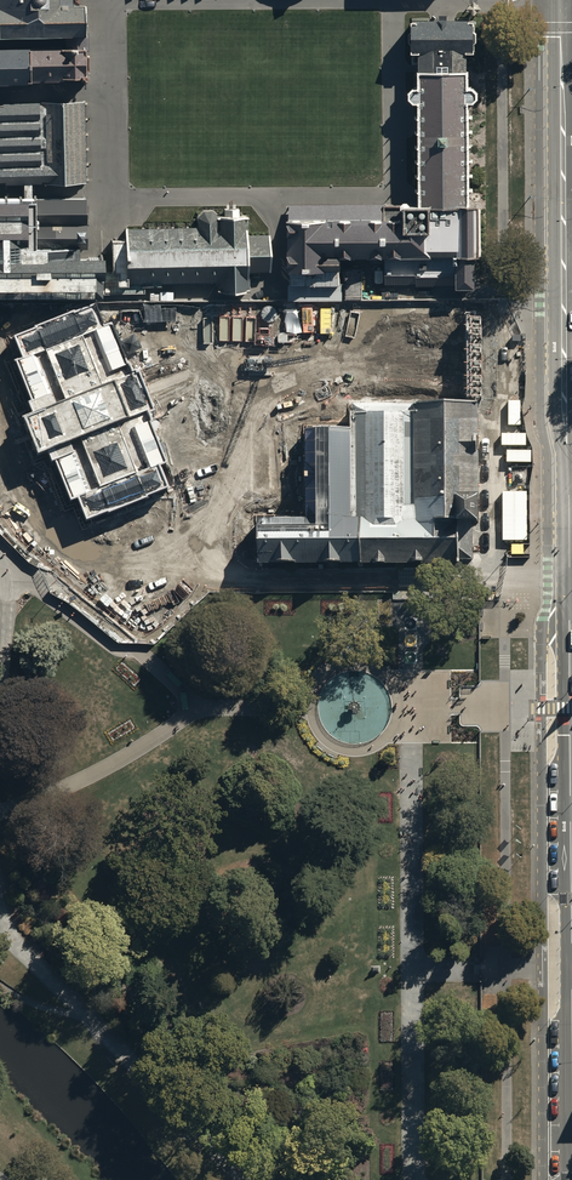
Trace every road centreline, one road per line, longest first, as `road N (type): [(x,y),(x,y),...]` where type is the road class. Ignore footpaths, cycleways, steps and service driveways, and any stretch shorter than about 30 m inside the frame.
road 1 (tertiary): [(568,468),(571,969)]
road 2 (tertiary): [(560,0),(568,468)]

